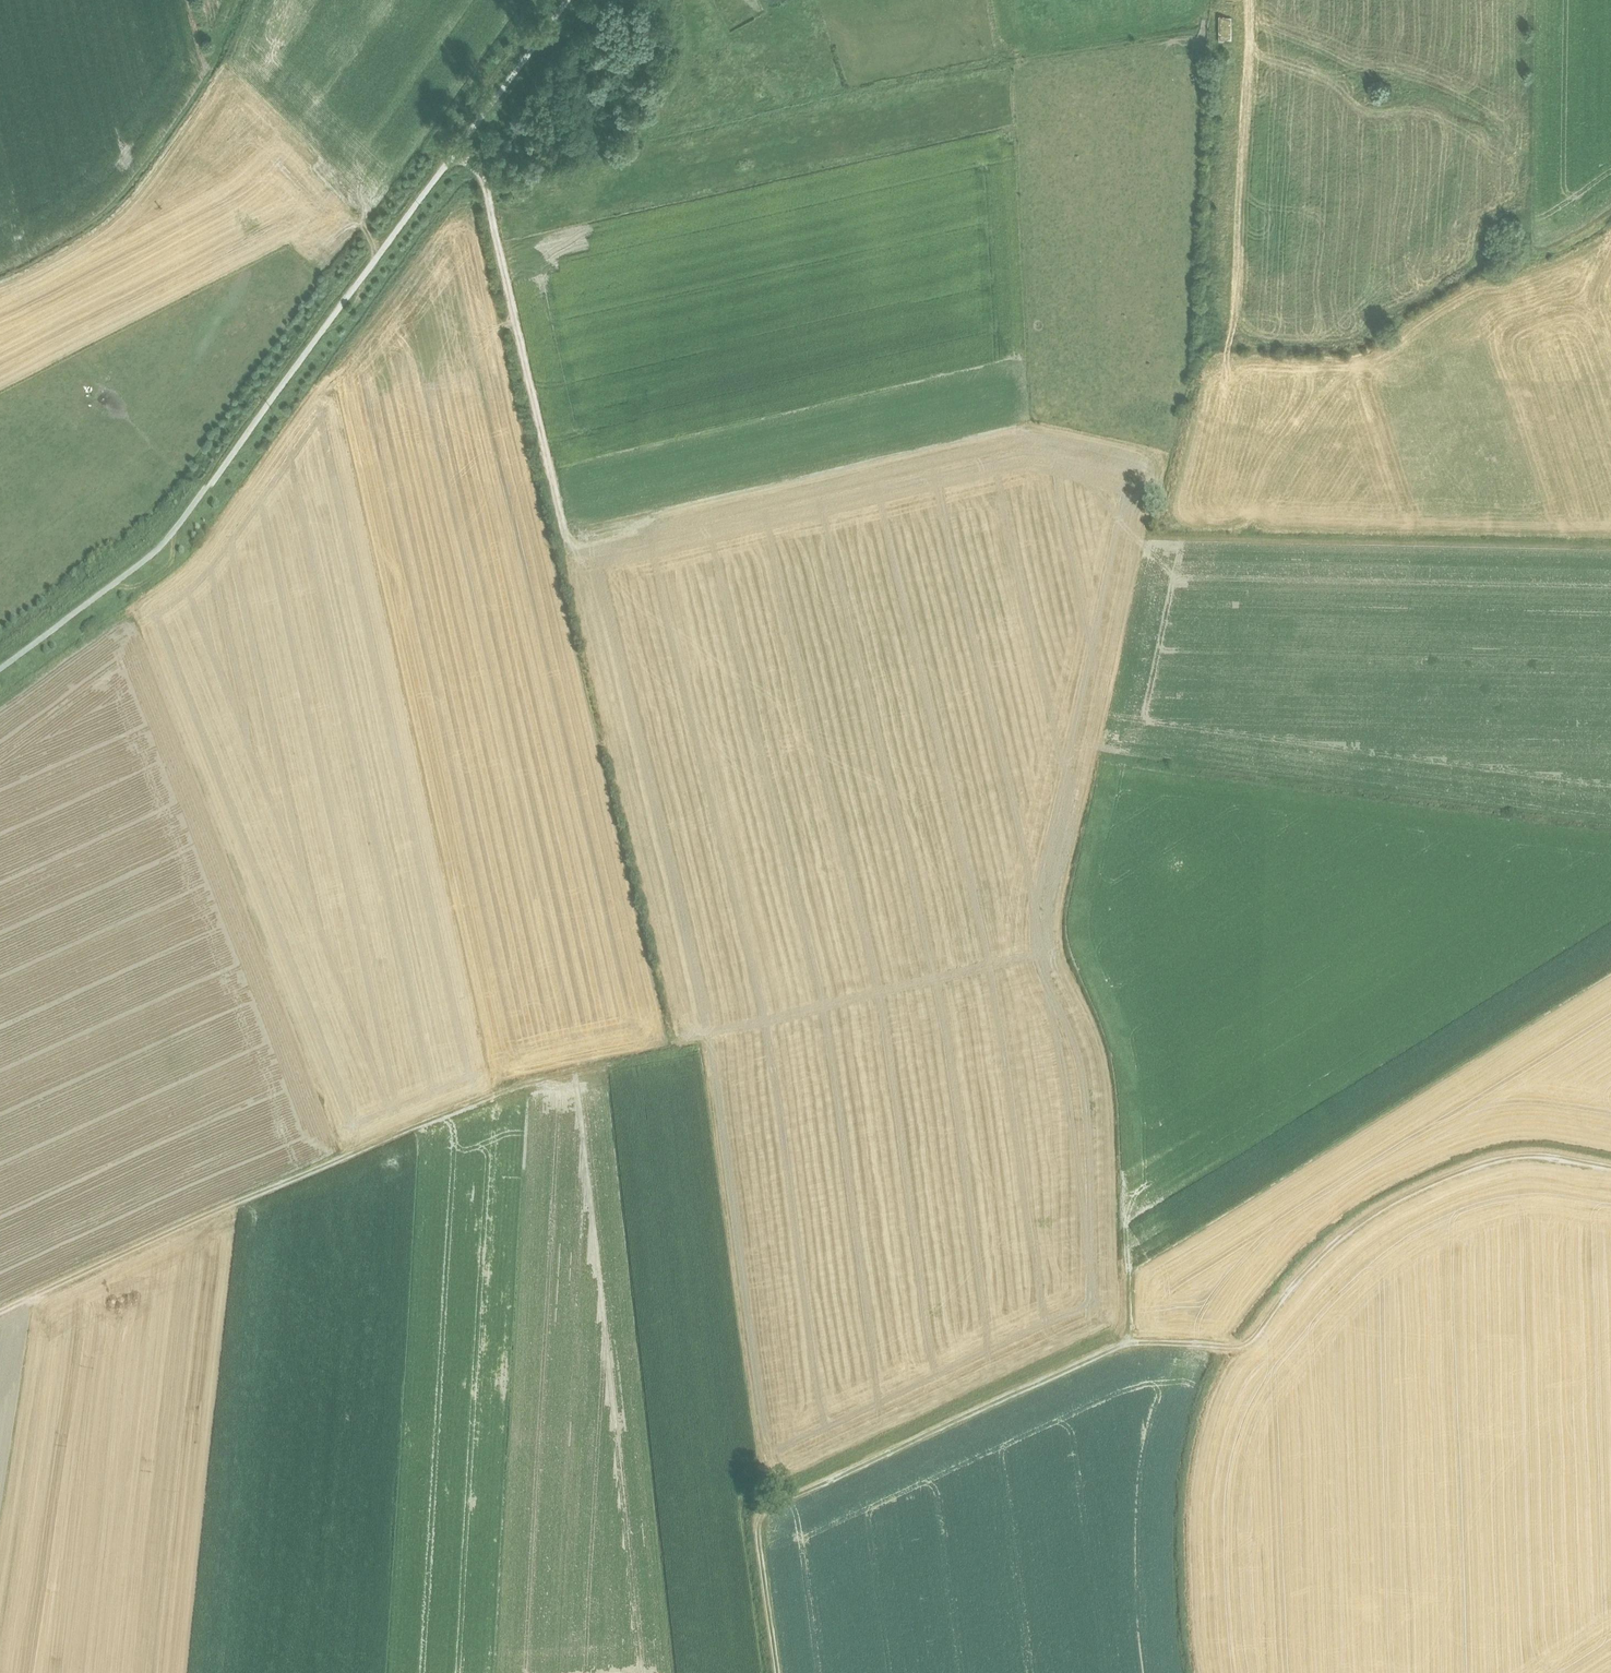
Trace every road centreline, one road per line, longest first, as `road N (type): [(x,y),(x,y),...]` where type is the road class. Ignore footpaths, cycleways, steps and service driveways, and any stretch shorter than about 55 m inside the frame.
road 1 (track): [(774,1672),(757,1540),(759,1518),(774,1505),(1124,1344),(1246,1347),(1290,1284),(1335,1242),(1446,1175),(1508,1156),(1610,1167)]
road 2 (unclassified): [(0,669),(170,540),(568,0)]
road 3 (track): [(0,1311),(210,1212),(479,1098),(532,1084)]

